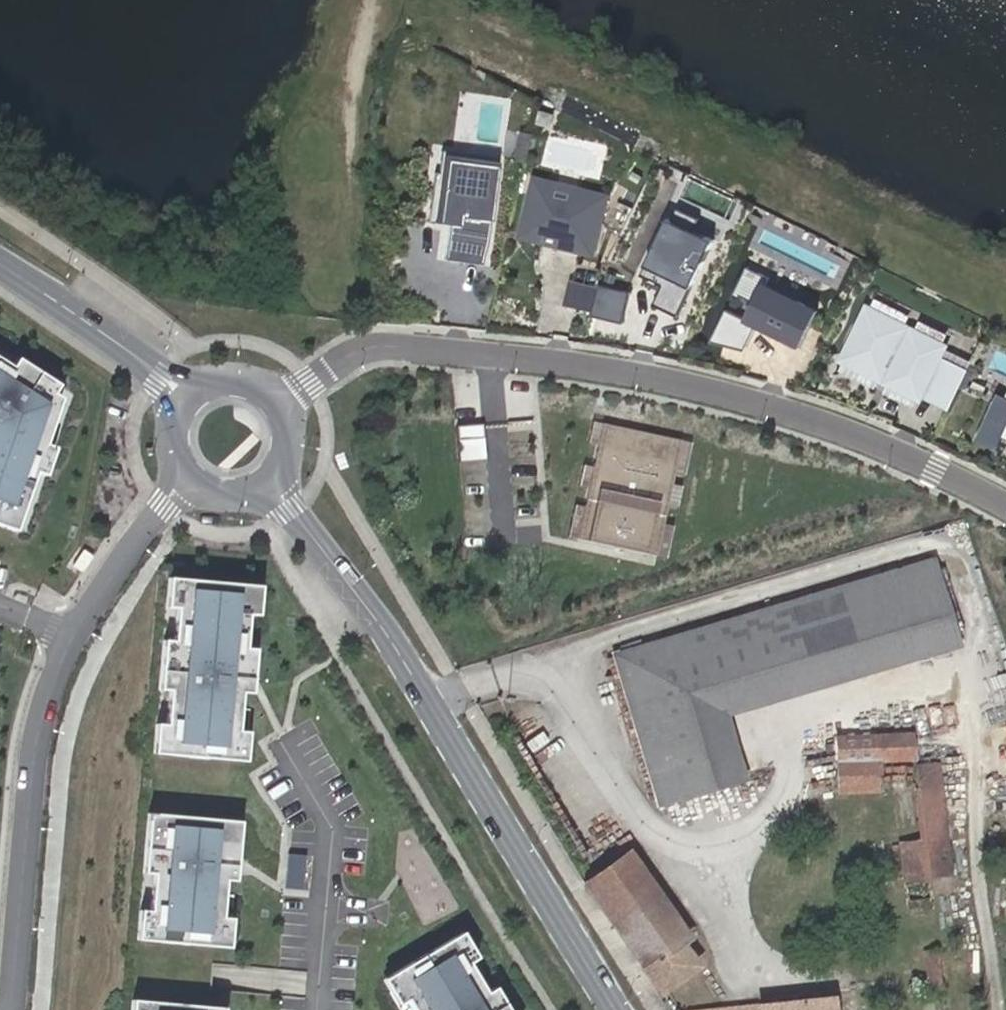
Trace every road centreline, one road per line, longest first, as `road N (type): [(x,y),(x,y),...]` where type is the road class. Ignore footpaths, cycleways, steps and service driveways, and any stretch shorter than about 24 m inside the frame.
road 1 (residential): [(1005,505),(851,427),(692,383),(570,360),(376,342),(283,401)]
road 2 (tertiary): [(274,485),(389,638),(616,1009)]
road 3 (residential): [(183,483),(113,564),(72,637),(40,724),(8,1009)]
road 4 (tertiary): [(0,266),(183,390)]

